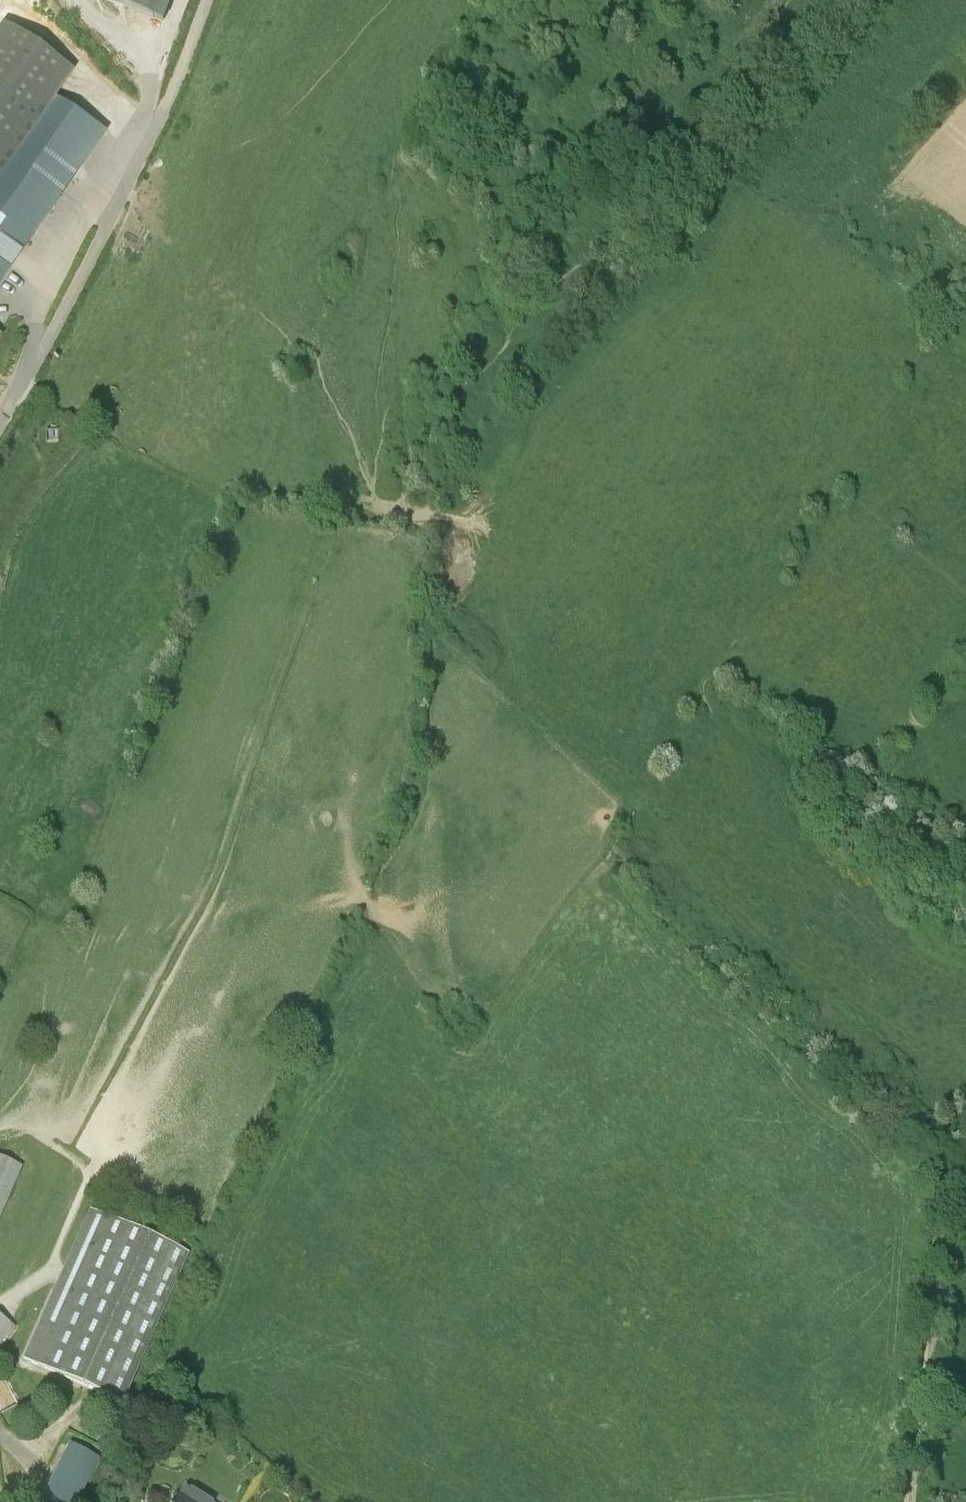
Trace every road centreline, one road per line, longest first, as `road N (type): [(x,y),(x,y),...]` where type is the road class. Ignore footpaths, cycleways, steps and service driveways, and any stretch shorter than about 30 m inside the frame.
road 1 (unclassified): [(0,418),(162,114),(206,0)]
road 2 (track): [(911,1501),(938,1242),(949,1181),(965,1140)]

